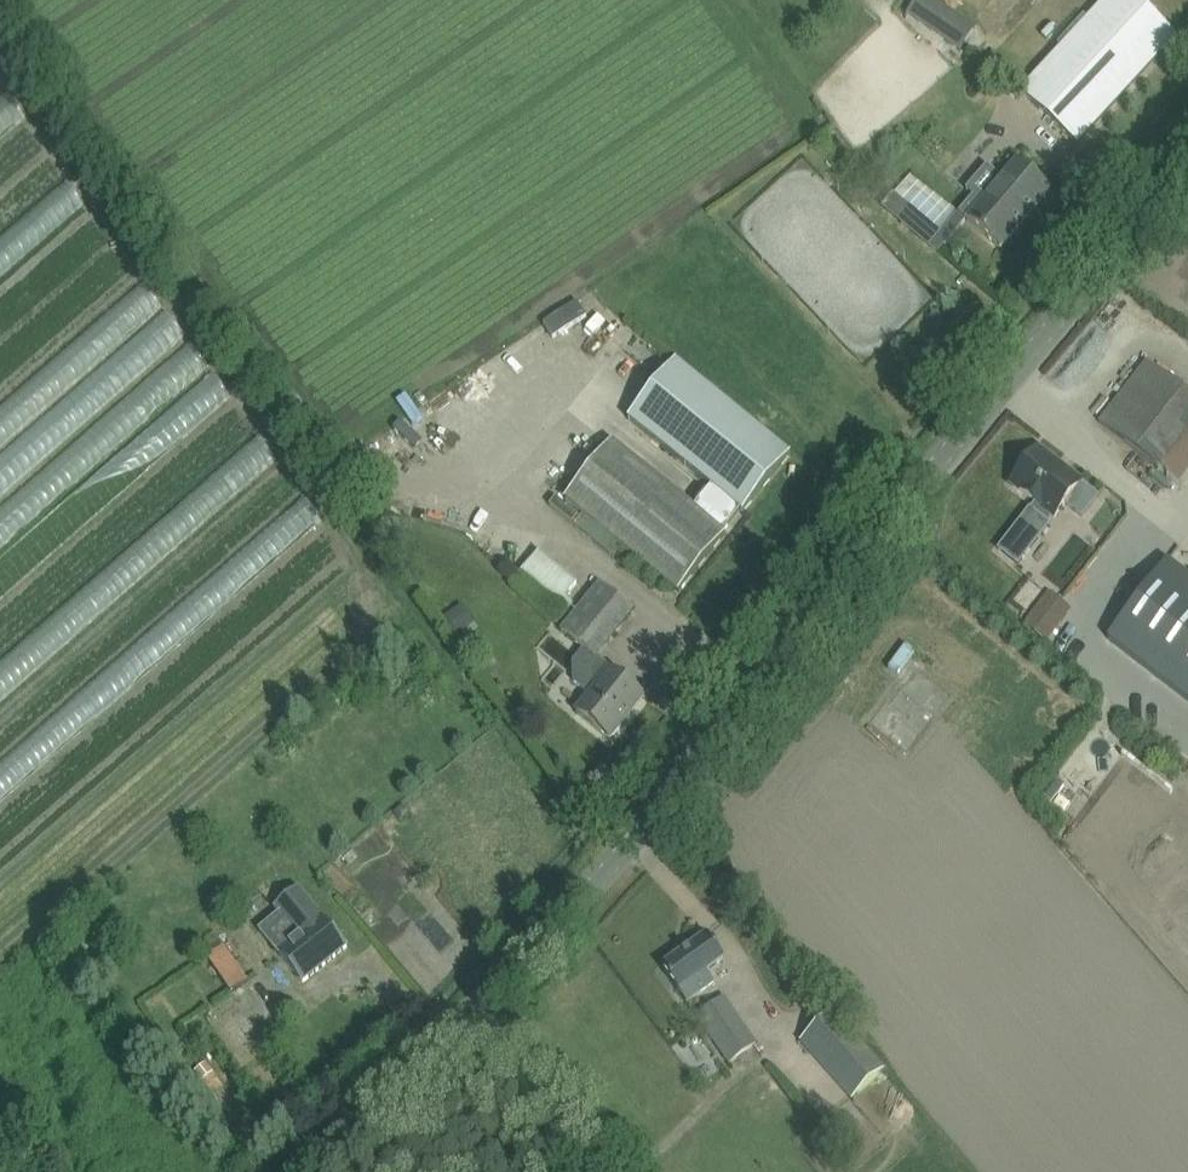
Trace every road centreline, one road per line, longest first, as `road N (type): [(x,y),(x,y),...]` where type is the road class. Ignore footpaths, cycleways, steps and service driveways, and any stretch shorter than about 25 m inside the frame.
road 1 (unclassified): [(307,1171),(678,795),(1187,155)]

